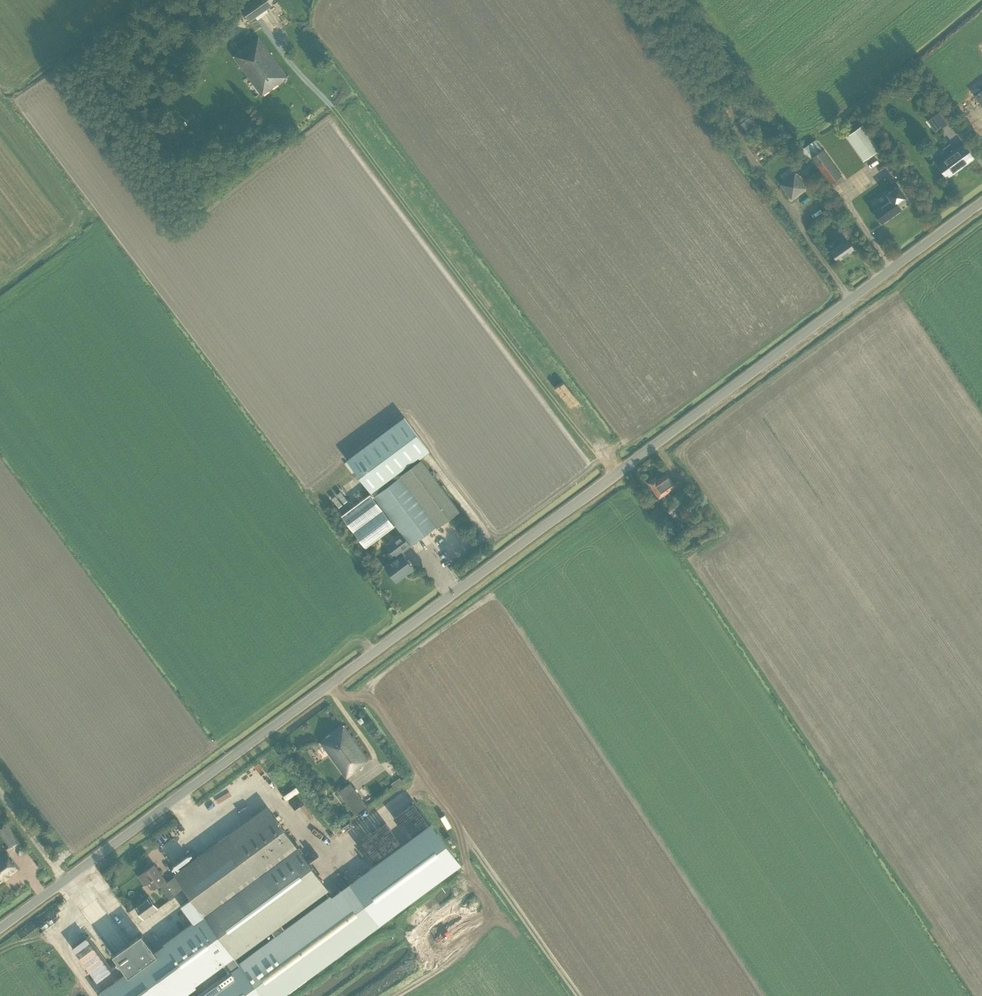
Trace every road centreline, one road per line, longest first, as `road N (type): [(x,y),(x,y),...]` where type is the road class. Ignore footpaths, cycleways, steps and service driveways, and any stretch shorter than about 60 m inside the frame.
road 1 (tertiary): [(0,929),(981,203)]
road 2 (track): [(284,45),(613,476)]

